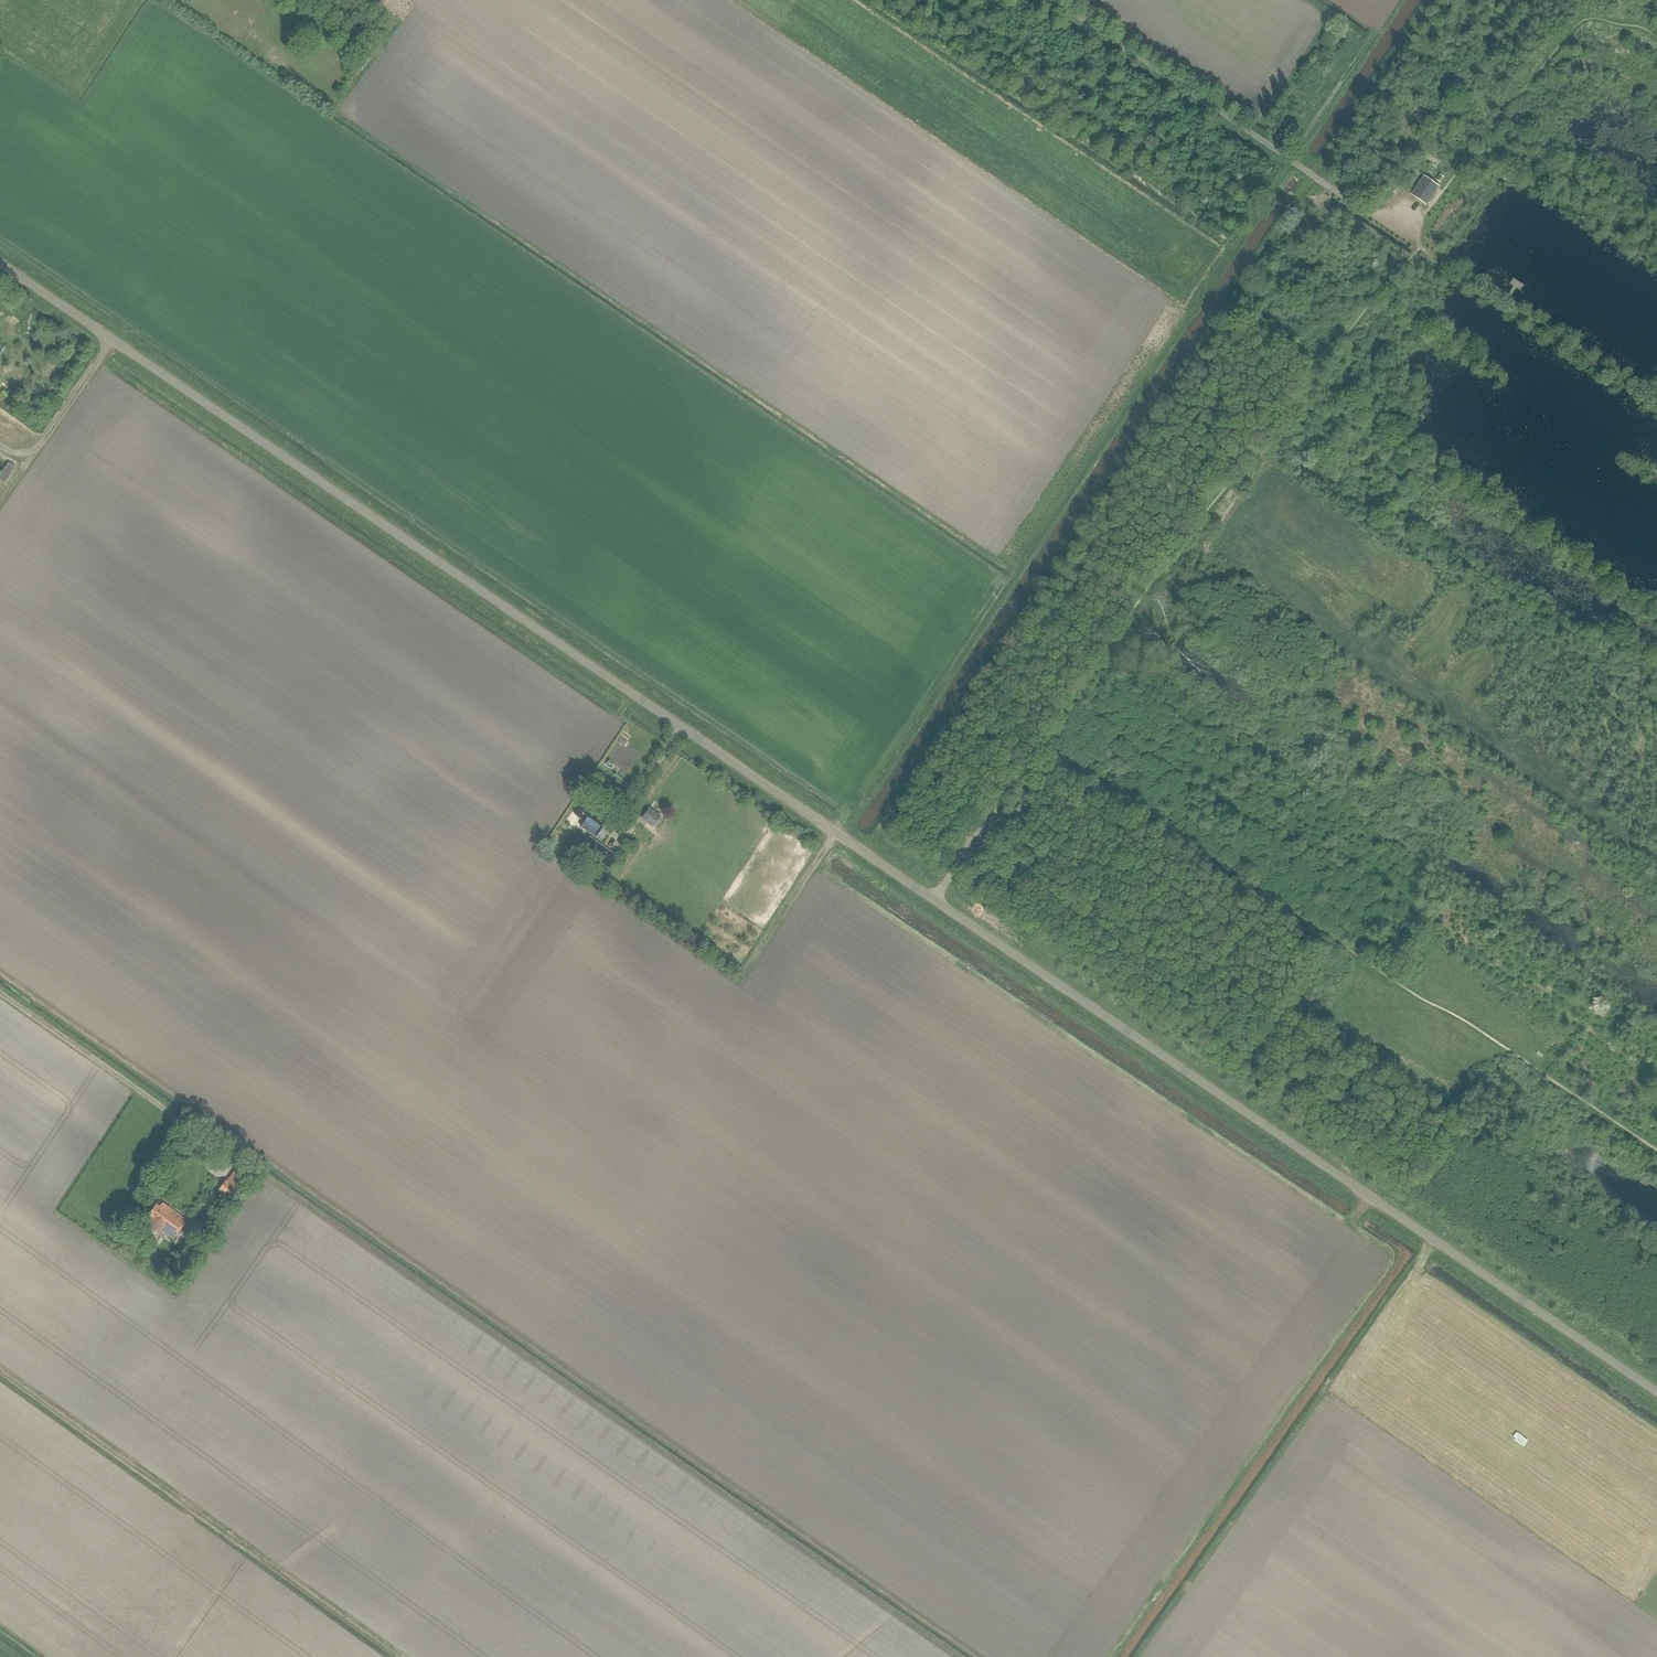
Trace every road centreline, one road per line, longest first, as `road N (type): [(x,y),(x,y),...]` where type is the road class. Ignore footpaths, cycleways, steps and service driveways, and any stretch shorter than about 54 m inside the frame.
road 1 (unclassified): [(1656,1395),(0,266)]
road 2 (unclassified): [(1416,245),(1053,0)]
road 3 (track): [(0,994),(182,1121)]

